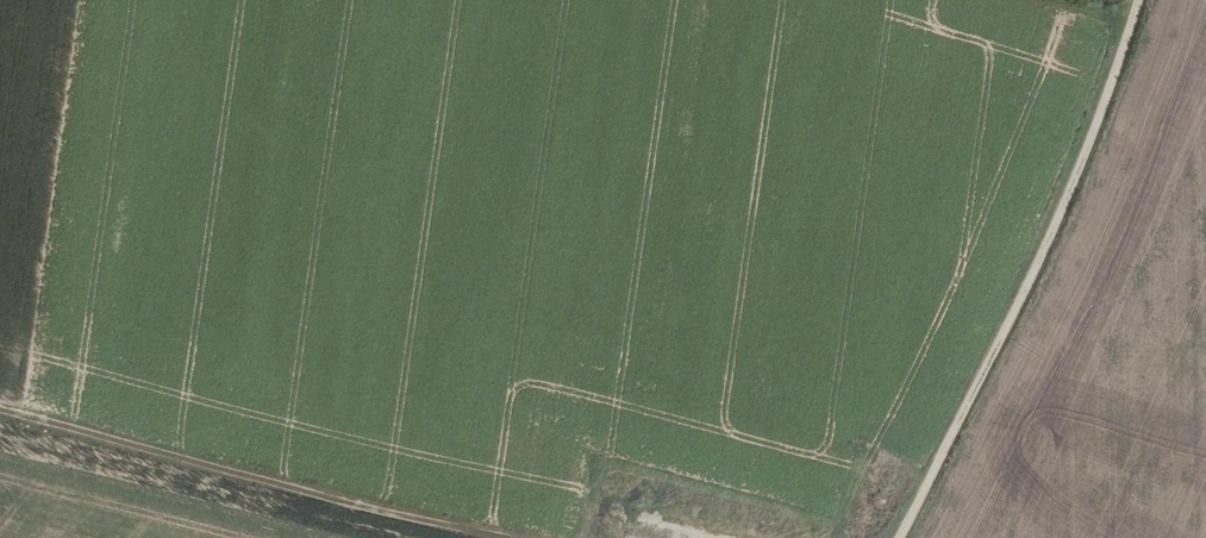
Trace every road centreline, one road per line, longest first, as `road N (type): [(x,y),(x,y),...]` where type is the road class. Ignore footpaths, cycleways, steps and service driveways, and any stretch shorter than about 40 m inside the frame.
road 1 (track): [(895,537),(1036,256),(1134,0)]
road 2 (track): [(0,414),(493,537)]

